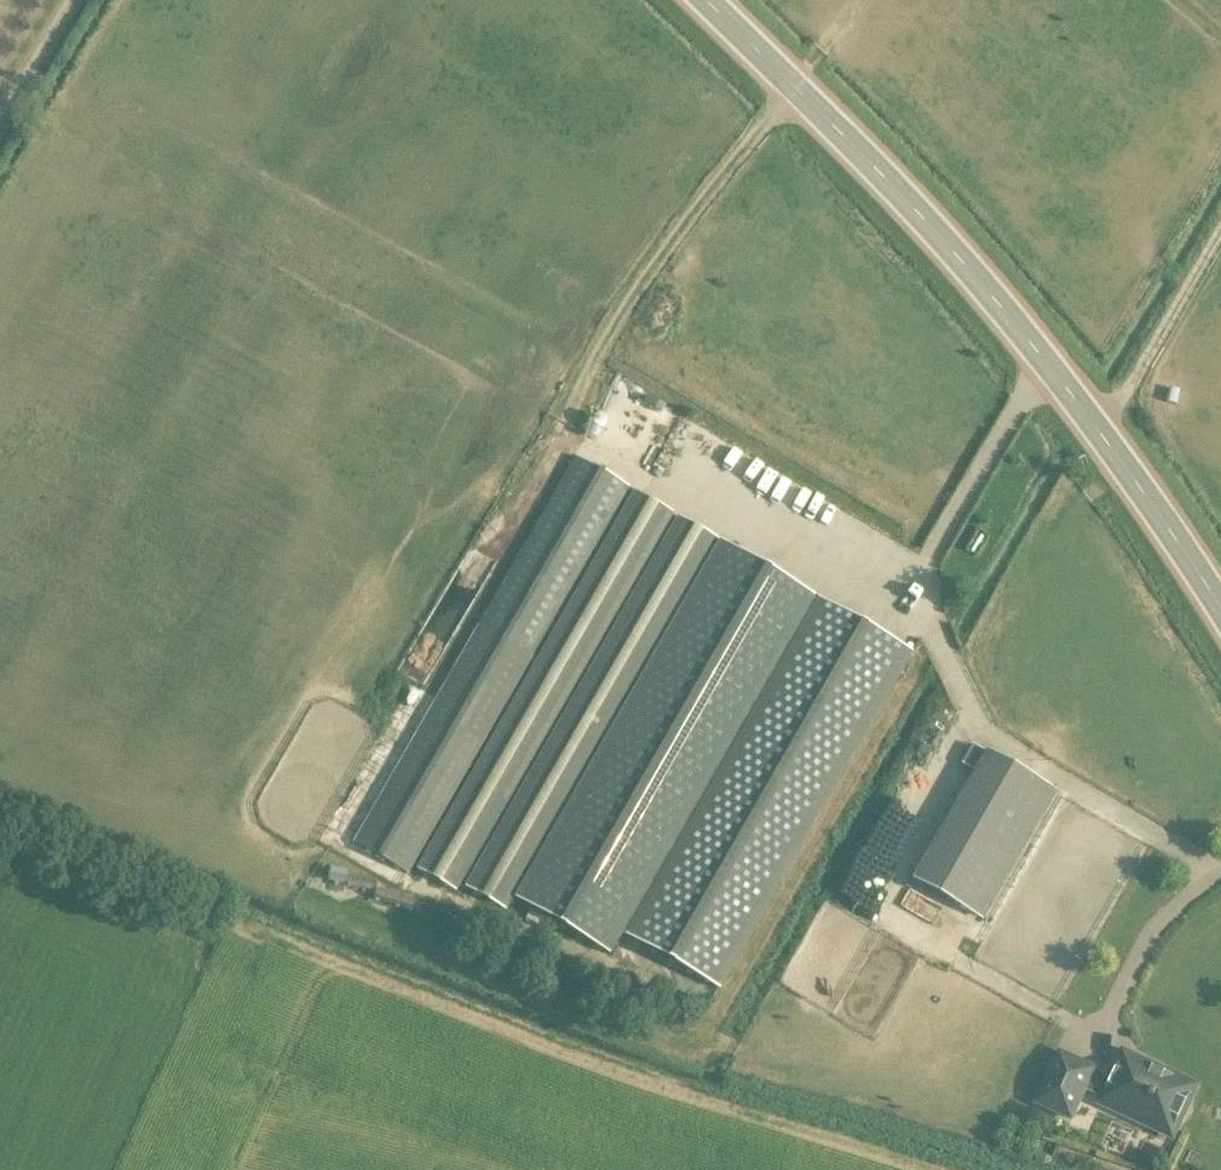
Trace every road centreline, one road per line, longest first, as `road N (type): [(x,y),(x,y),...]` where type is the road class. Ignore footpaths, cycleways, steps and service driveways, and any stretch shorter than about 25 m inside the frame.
road 1 (secondary): [(1220,613),(1133,477),(992,294),(705,0)]

